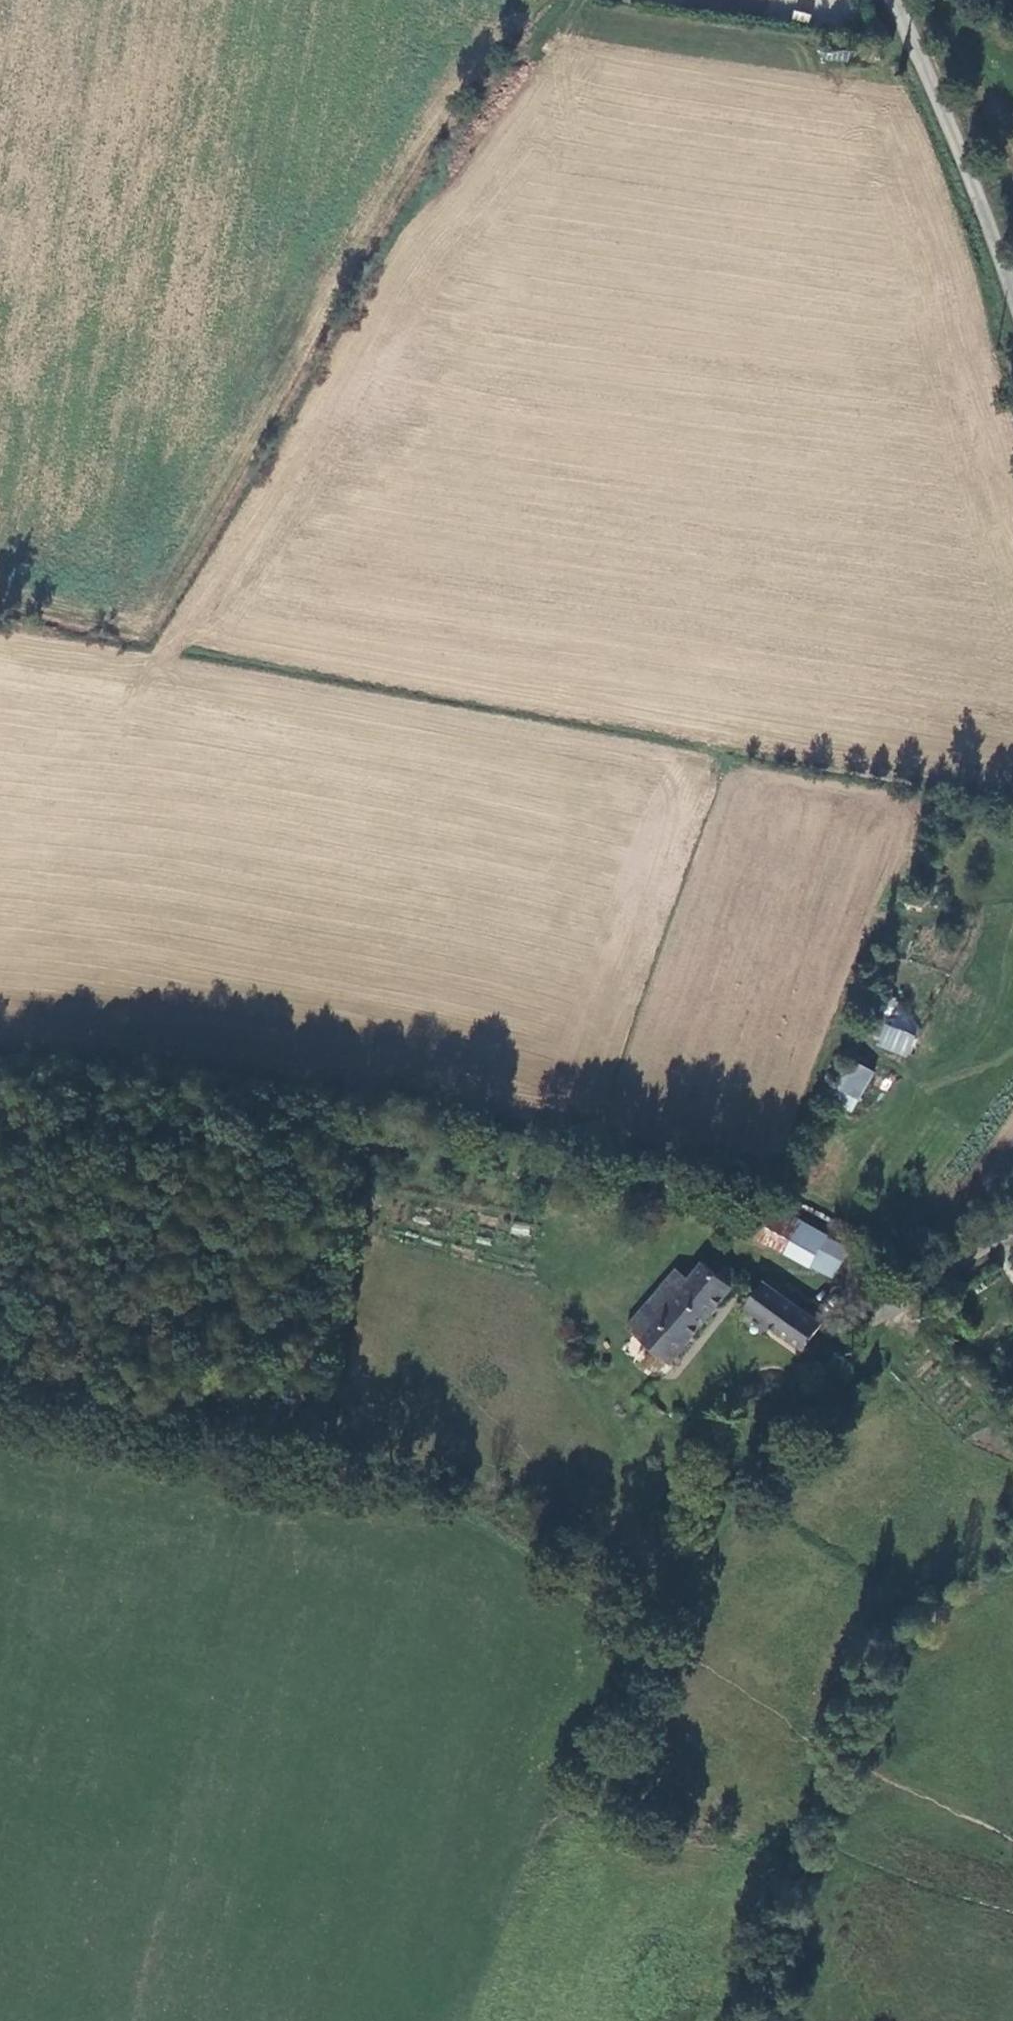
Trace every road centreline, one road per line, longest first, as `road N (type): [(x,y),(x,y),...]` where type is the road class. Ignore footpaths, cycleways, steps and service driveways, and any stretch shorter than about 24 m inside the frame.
road 1 (unclassified): [(901,0),(1012,311)]
road 2 (unclassified): [(1012,1235),(891,1317)]

